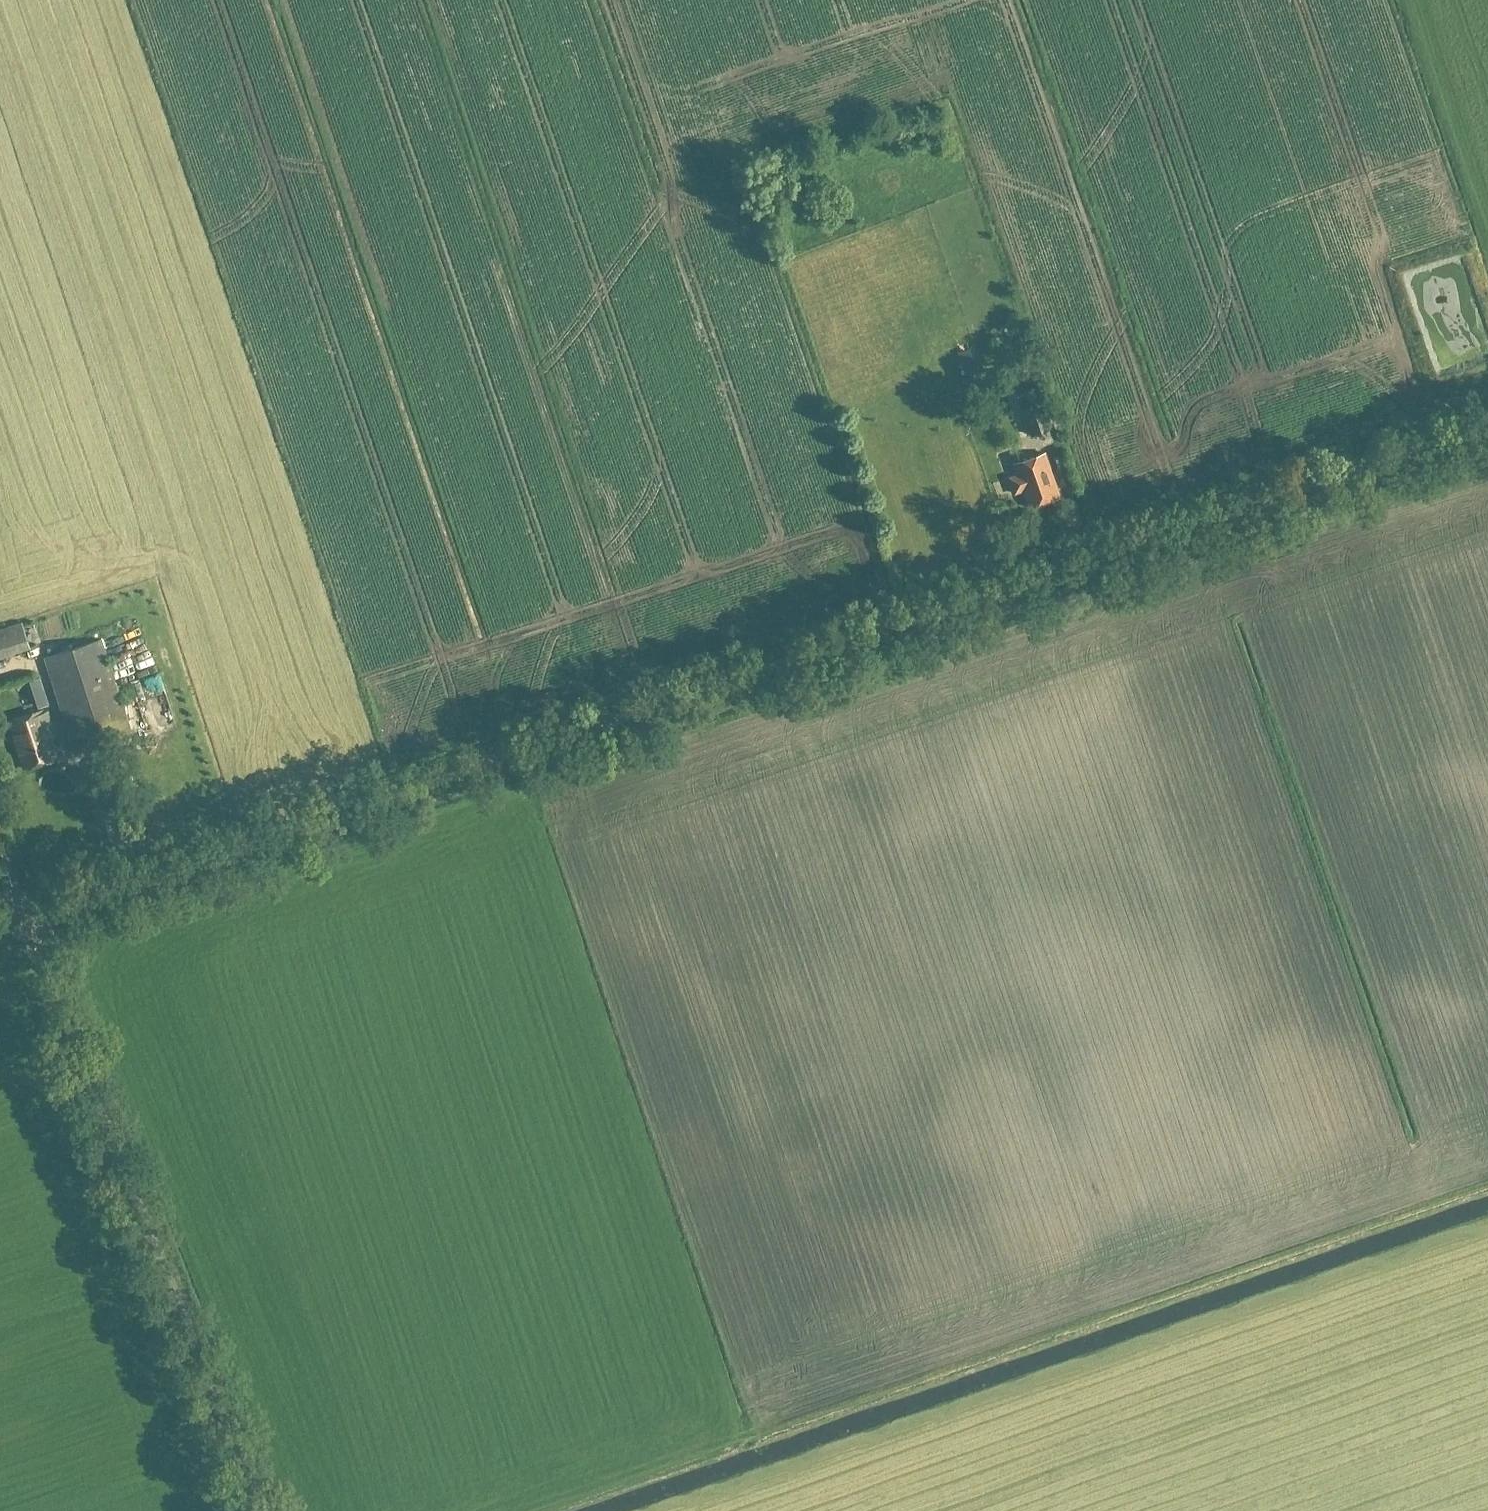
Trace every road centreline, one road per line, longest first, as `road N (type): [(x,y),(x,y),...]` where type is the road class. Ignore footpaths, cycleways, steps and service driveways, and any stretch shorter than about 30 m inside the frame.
road 1 (unclassified): [(11,909),(1487,421)]
road 2 (unclassified): [(241,1510),(123,1170),(11,909)]

